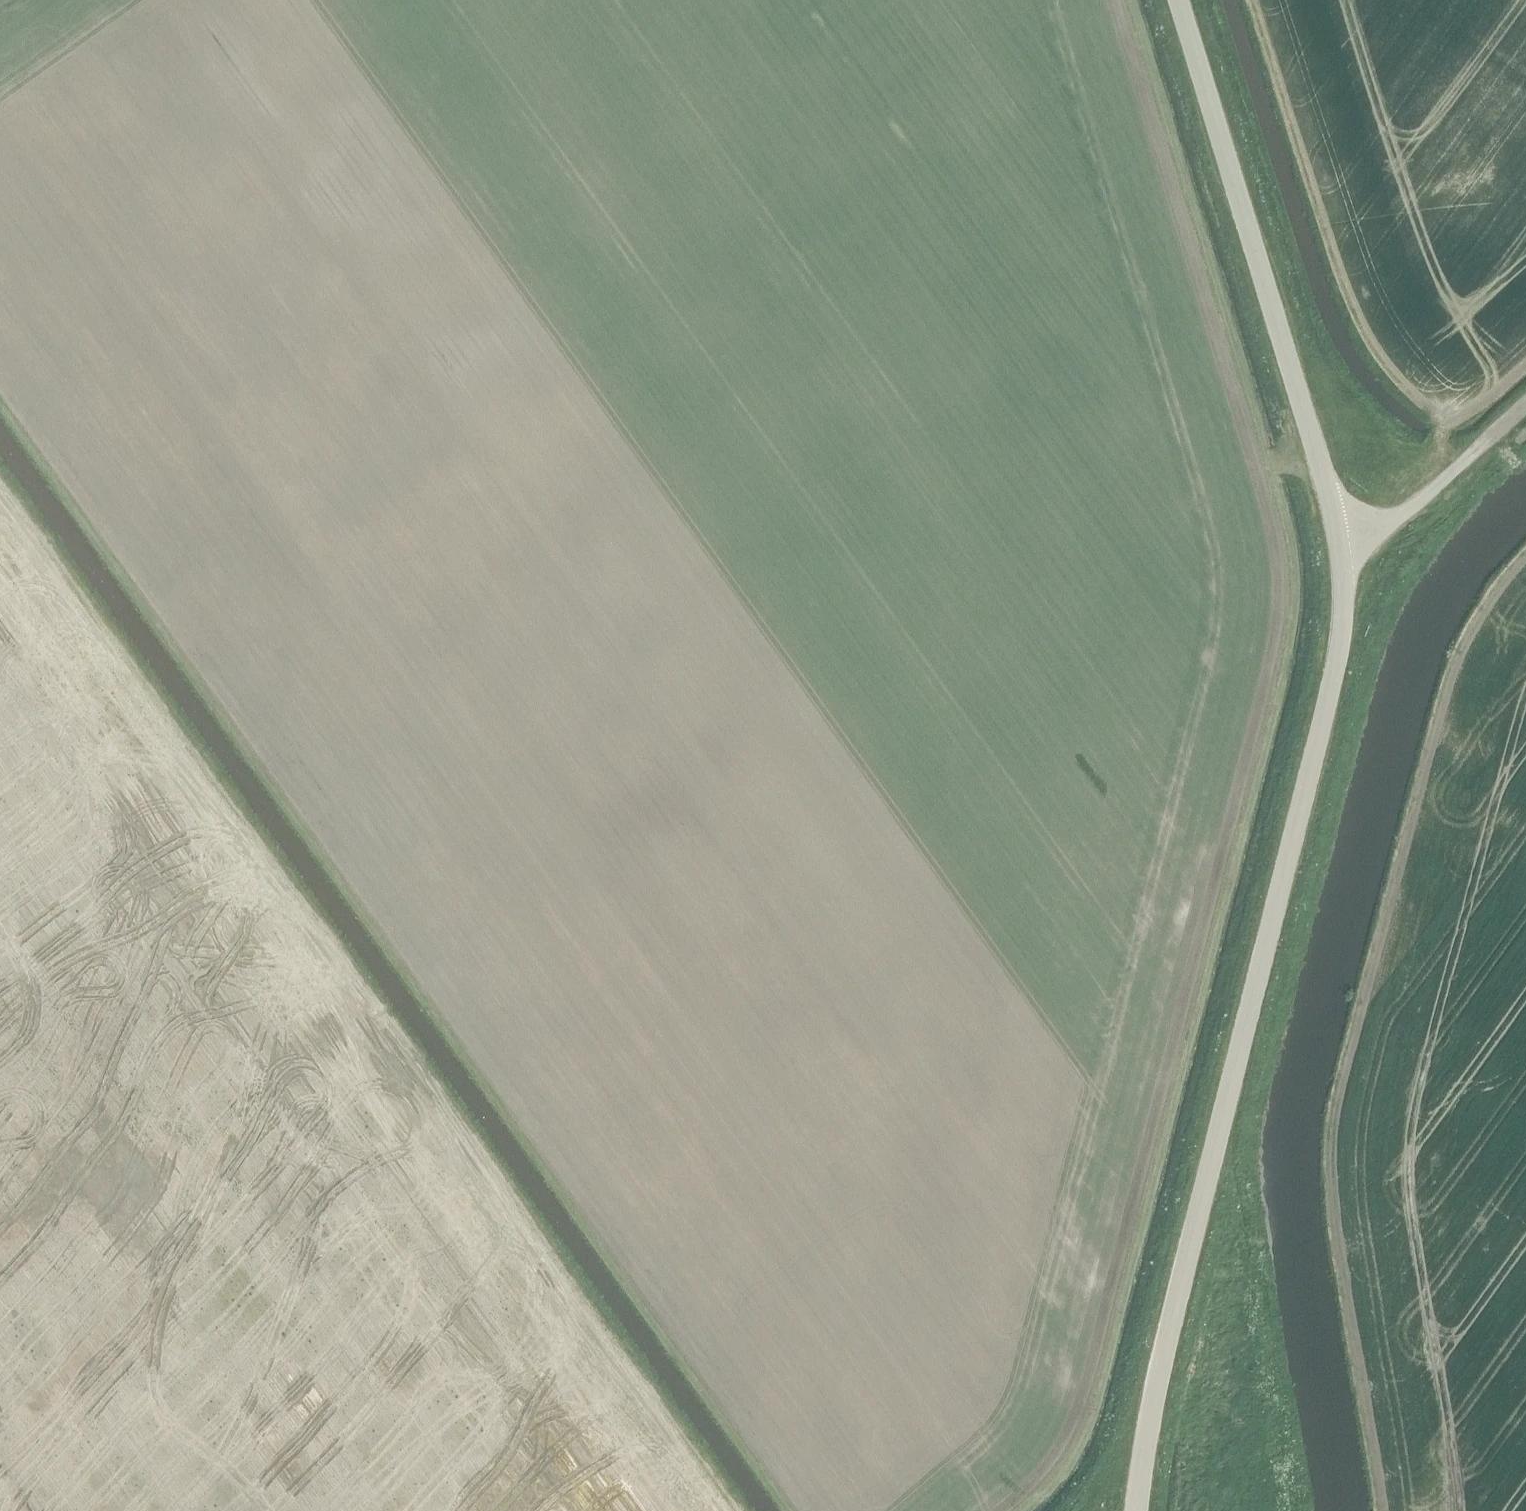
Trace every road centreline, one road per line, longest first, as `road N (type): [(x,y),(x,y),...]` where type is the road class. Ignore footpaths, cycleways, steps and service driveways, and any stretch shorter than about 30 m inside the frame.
road 1 (tertiary): [(1132,1510),(1141,1445),(1335,659),(1336,549)]
road 2 (tertiary): [(1336,549),(1174,0)]
road 3 (unclassified): [(1336,549),(1405,513),(1525,402)]

